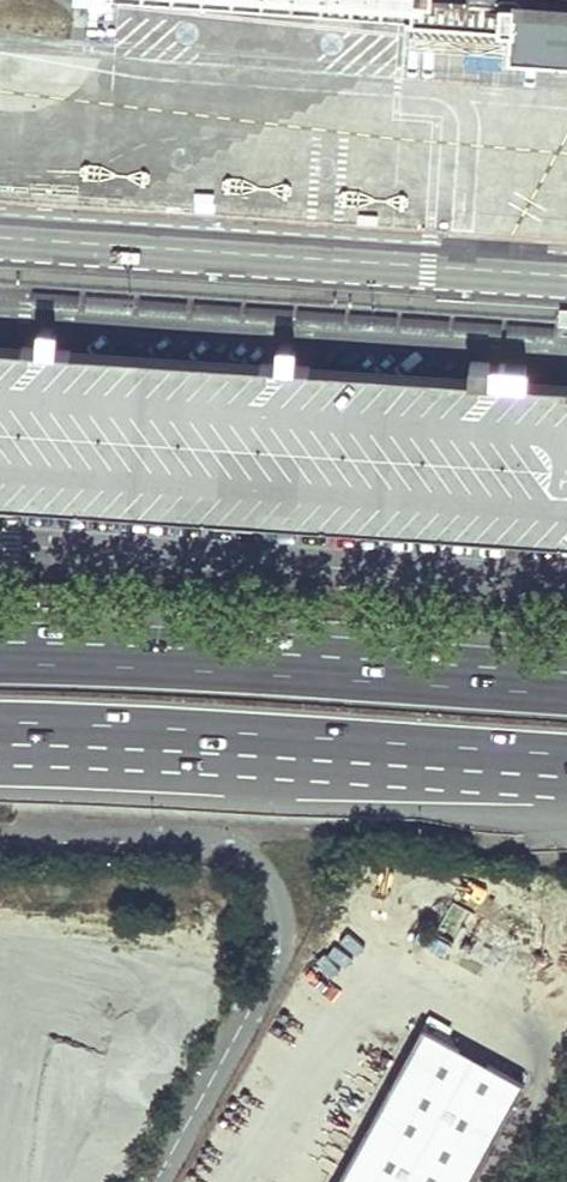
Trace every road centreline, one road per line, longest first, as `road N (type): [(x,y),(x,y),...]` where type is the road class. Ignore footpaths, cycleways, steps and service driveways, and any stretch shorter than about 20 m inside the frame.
road 1 (motorway): [(0,724),(566,757)]
road 2 (motorway): [(566,687),(0,657)]

